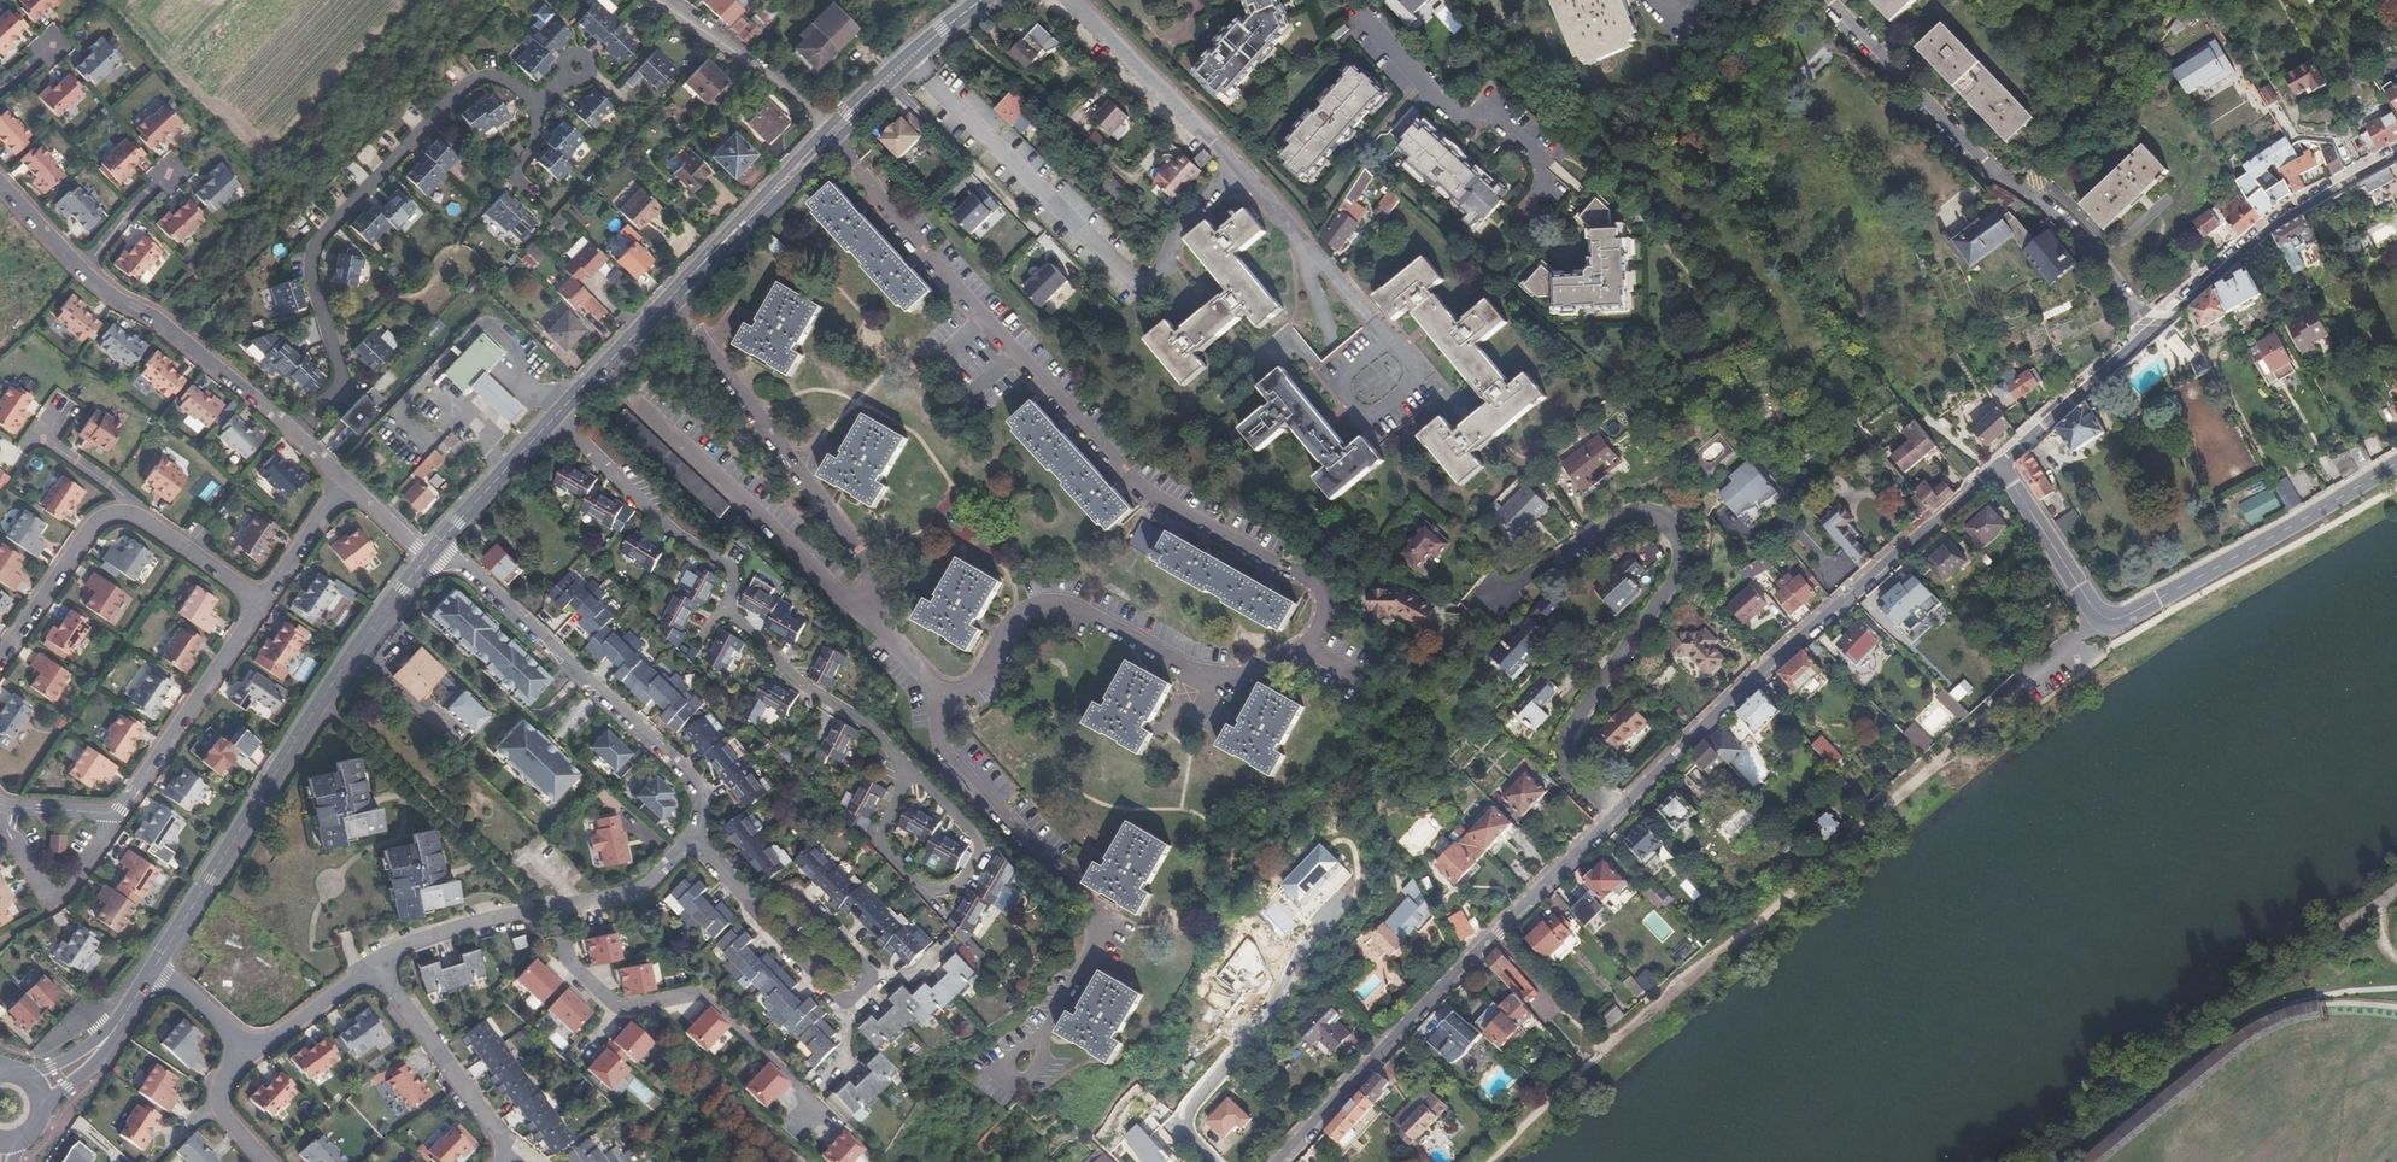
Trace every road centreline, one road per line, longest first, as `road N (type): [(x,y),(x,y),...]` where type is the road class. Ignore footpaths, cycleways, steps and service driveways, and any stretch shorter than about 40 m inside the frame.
road 1 (residential): [(1627,812),(1576,792),(1563,748),(1579,709),(1677,572),(1686,536),(1673,517),(1638,511),(1489,607)]
road 2 (unclassified): [(1999,472),(2094,610),(2114,620),(2396,460)]
road 3 (residential): [(1627,812),(1999,472)]
road 4 (residential): [(903,760),(870,728),(795,681),(731,612),(723,565),(667,529),(553,421)]
road 5 (tertiary): [(424,557),(316,706),(156,966)]
road 6 (residential): [(311,420),(343,382),(311,277),(320,236),(466,84),(492,81),(528,104)]
road 7 (residential): [(907,61),(1140,286),(1242,171)]
road 8 (residential): [(2168,320),(2042,212),(1832,0)]
road 9 (unclassified): [(436,544),(679,770),(697,806),(687,837)]
road 10 (tertiary): [(553,421),(834,133)]
road 11 (residential): [(827,1111),(699,993),(631,1007),(608,998),(556,950),(550,912)]
road 12 (residential): [(84,267),(151,308),(346,486)]
road 13 (residential): [(1353,0),(1450,112),(1487,118),(1551,178),(1519,215)]
road 14 (residential): [(1280,1161),(1496,932)]
road 15 (residential): [(750,902),(751,914),(841,1002),(857,995),(866,972),(790,897)]
road 16 (residential): [(2396,156),(2293,214),(2168,320)]
road 17 (residential): [(115,817),(262,606)]
road 18 (residential): [(903,760),(881,838),(904,875),(926,887),(967,877),(980,849),(970,831)]
road 19 (residential): [(1071,0),(1242,171)]
road 20 (residential): [(377,964),(522,1157)]
road 21 (residential): [(2168,320),(1999,472)]
road 22 (residential): [(834,133),(761,66),(664,0)]
road 23 (residential): [(0,820),(52,904),(115,817)]
road 24 (residential): [(129,513),(99,518),(0,656)]
road 25 (residential): [(1423,375),(1372,421),(1339,383),(1391,337)]
road 26 (unclassified): [(550,912),(482,924),(377,964)]
road 27 (residential): [(1496,932),(1627,812)]
road 28 (tertiary): [(156,966),(111,1035),(42,1092)]
road 29 (tertiary): [(436,544),(553,421)]
road 30 (unclassified): [(687,837),(664,871),(632,896),(550,912)]
road 31 (residential): [(262,606),(129,513)]
road 32 (residential): [(252,1047),(377,964)]
road 33 (residential): [(262,606),(346,486)]
road 34 (residential): [(266,1161),(217,1109),(220,1082),(252,1047)]
road 35 (residential): [(1300,234),(1391,337)]
road 36 (residential): [(252,1047),(156,966)]
road 37 (residential): [(167,175),(84,267)]
road 38 (residential): [(129,513),(126,499),(39,434)]
road 39 (residential): [(0,181),(84,267)]

